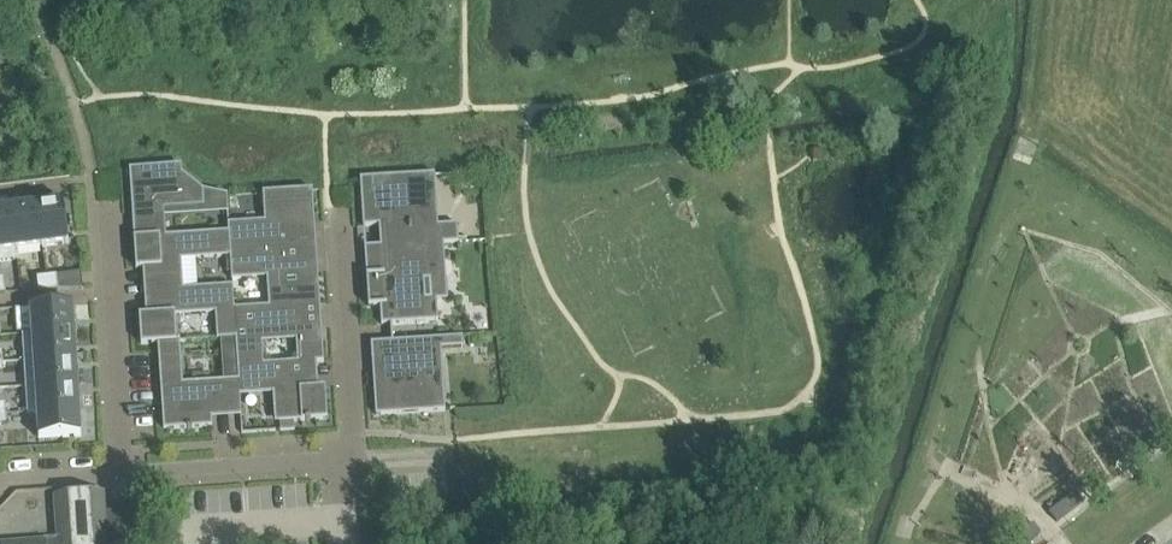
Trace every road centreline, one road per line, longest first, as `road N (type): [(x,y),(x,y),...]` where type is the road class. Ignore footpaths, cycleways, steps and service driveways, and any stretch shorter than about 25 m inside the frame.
road 1 (residential): [(121,471),(104,207)]
road 2 (residential): [(355,458),(336,209)]
road 3 (residential): [(121,471),(346,459)]
road 4 (residential): [(0,478),(121,471)]

